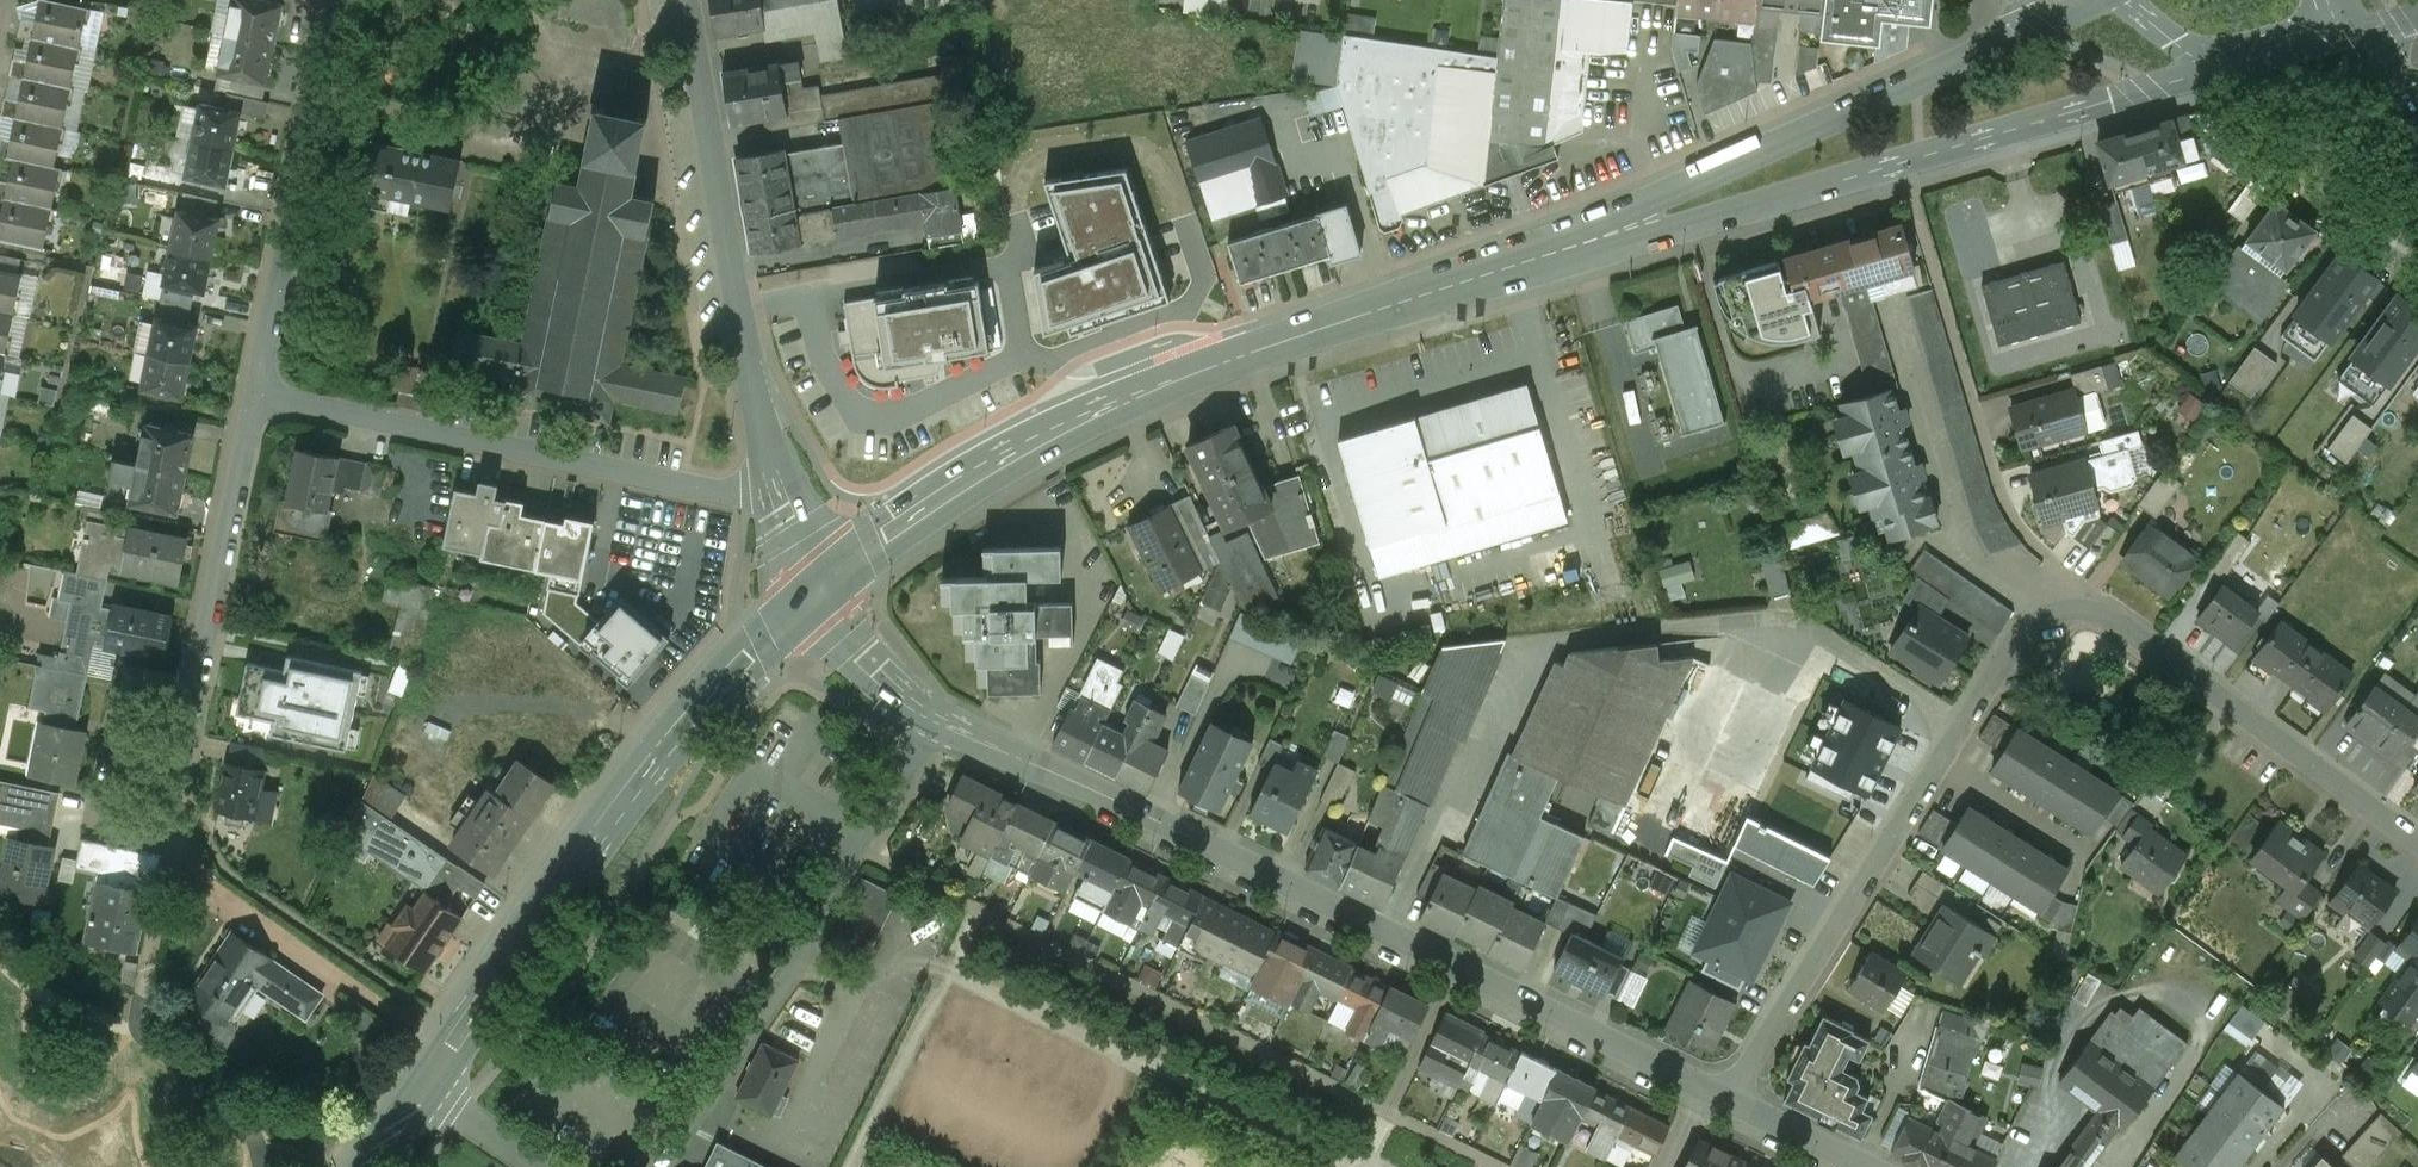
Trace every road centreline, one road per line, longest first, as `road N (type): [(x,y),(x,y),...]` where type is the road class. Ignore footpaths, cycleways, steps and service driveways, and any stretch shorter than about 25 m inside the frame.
road 1 (residential): [(1734,1100),(992,746),(881,669),(815,586)]
road 2 (residential): [(2417,842),(2112,620),(2084,607),(2041,620),(2009,650),(1734,1100)]
road 3 (secondary): [(815,586),(974,483),(1099,418),(1258,351),(1575,243)]
road 4 (secondary): [(375,1166),(679,738),(815,586)]
road 5 (secondary): [(1575,243),(1765,200),(2214,71)]
road 6 (residential): [(256,394),(724,491),(783,490)]
road 7 (secondary): [(2029,26),(1575,243)]
road 8 (residential): [(783,490),(753,372),(687,0)]
road 9 (residential): [(337,0),(256,394)]
road 10 (residential): [(256,394),(193,701)]
road 11 (residential): [(2214,71),(2417,226)]
road 12 (residential): [(173,802),(141,814),(118,793),(135,688),(193,701)]
road 13 (secondary): [(2214,71),(2362,30)]
road 14 (residential): [(1869,1166),(1734,1100)]

